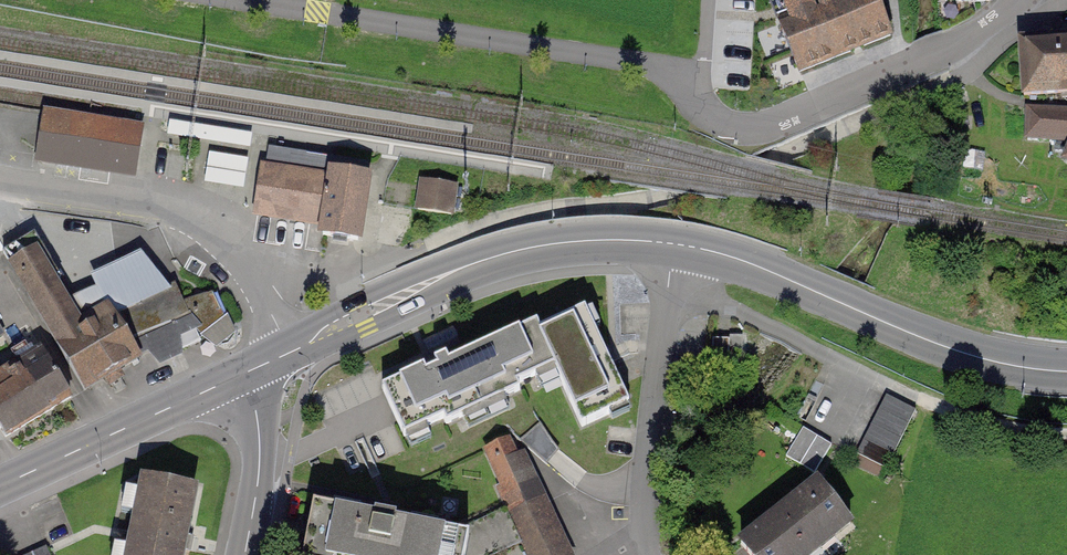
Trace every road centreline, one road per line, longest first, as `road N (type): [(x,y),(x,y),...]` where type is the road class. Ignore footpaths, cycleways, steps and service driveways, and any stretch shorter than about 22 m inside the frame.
road 1 (track): [(669,277),(934,405),(1066,435)]
road 2 (primary): [(1066,371),(934,343),(751,263),(675,244)]
road 3 (primary): [(675,244),(604,240),(516,250),(458,269),(290,351)]
road 4 (residential): [(1016,0),(951,47),(774,124),(736,129),(707,114),(690,76)]
road 5 (residential): [(290,351),(232,251),(186,214),(0,179)]
road 6 (residential): [(675,244),(649,409),(643,532),(650,554)]
road 7 (primary): [(243,375),(0,486)]
road 8 (residential): [(243,375),(256,411),(260,467),(244,554)]

